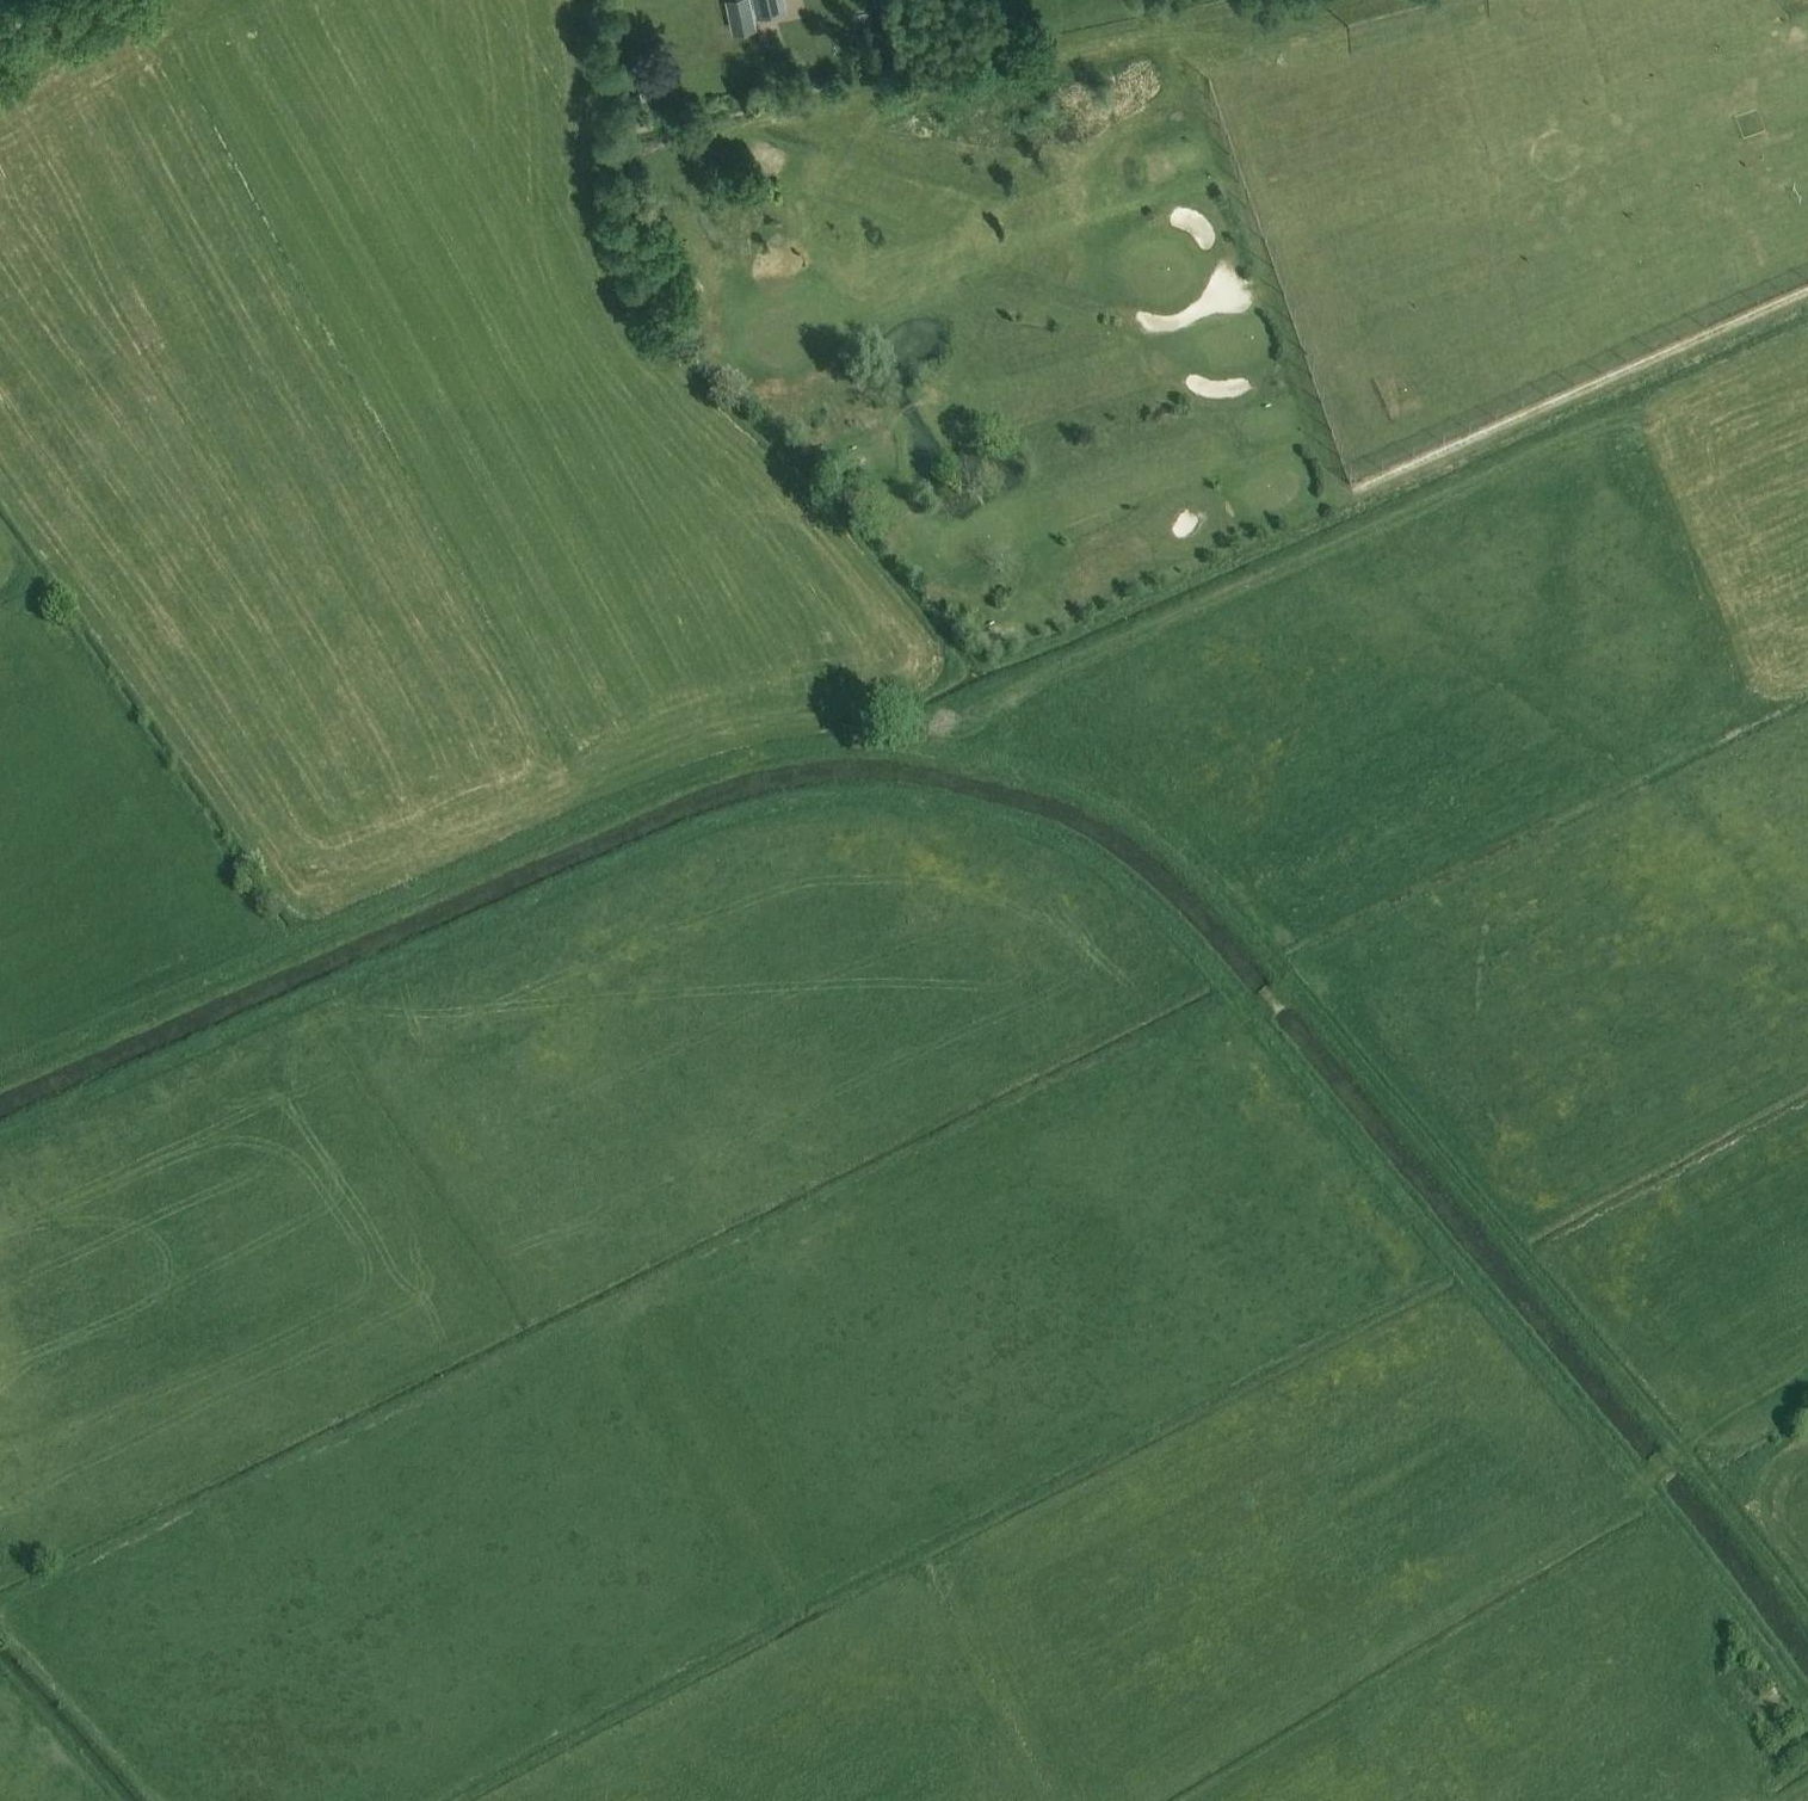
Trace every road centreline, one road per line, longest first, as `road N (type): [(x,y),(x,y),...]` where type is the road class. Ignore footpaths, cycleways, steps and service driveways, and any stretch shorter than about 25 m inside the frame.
road 1 (track): [(1291,990),(1139,830),(1084,799),(995,769),(838,744),(718,769),(0,1070)]
road 2 (track): [(1807,1612),(1291,990),(1253,1016)]

